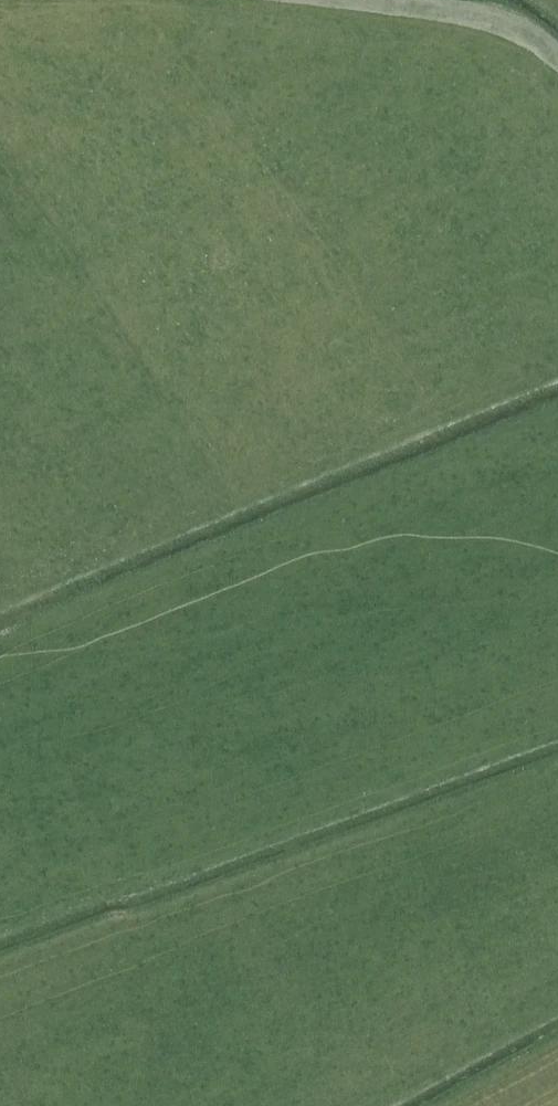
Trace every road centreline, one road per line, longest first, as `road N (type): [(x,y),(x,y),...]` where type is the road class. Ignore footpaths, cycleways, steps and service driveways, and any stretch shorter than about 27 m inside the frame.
road 1 (track): [(557,65),(536,42),(448,9),(359,0)]

